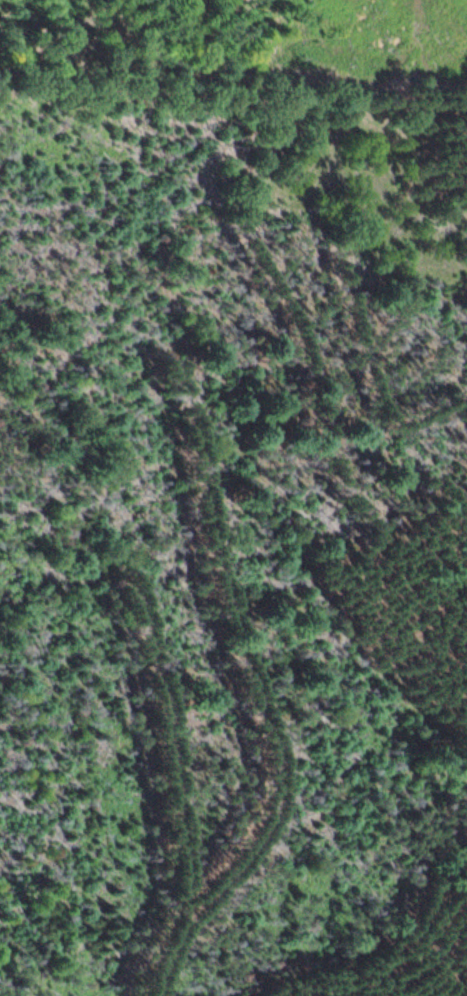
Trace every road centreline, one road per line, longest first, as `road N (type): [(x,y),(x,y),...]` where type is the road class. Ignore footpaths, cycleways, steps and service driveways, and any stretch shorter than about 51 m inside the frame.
road 1 (track): [(466,88),(369,89),(348,102),(335,159),(318,189),(274,211),(230,210),(194,227),(183,252),(183,289),(251,403),(252,462),(234,562),(141,667),(79,689),(0,682)]

